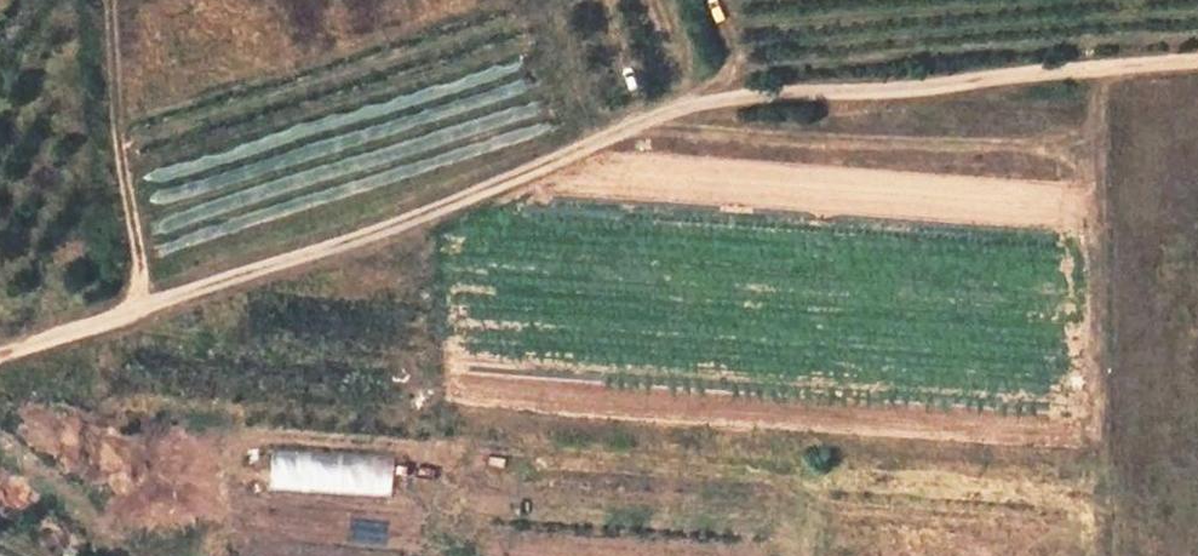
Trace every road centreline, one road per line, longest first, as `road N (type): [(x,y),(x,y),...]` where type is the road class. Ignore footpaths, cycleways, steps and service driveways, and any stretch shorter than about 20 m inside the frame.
road 1 (track): [(1197,65),(893,91),(784,88),(720,100),(350,248),(0,351)]

